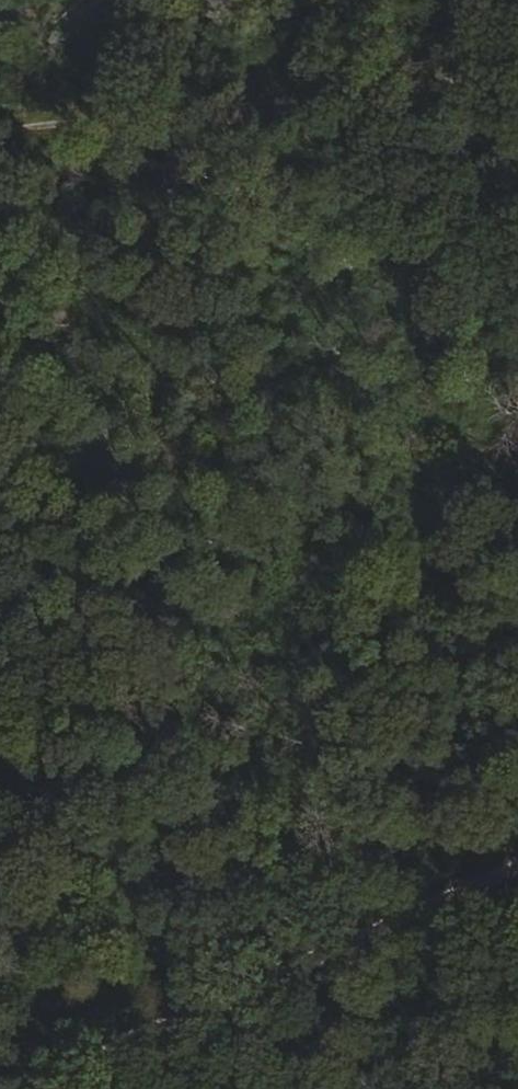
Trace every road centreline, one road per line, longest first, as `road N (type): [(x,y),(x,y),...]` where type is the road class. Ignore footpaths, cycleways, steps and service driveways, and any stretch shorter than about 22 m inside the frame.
road 1 (track): [(34,1088),(517,873)]

